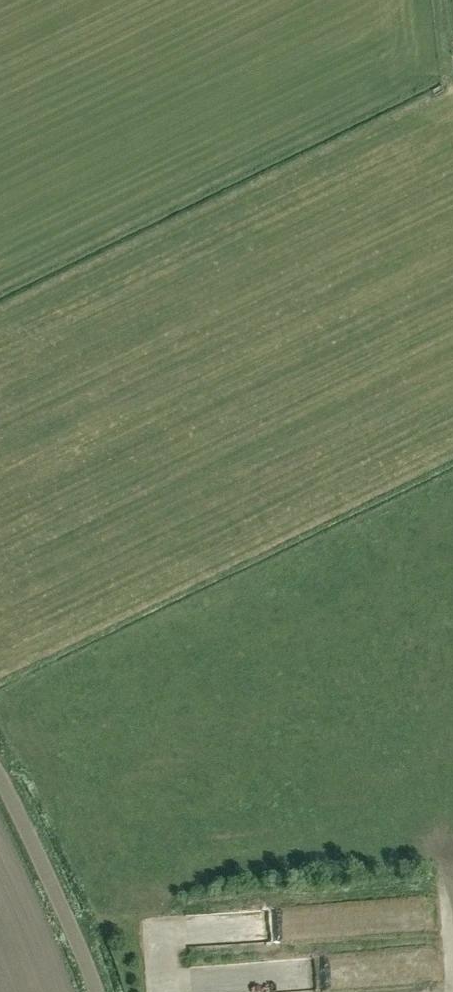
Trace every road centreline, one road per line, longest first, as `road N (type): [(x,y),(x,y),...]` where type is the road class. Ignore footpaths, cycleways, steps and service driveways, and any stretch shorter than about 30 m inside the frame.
road 1 (unclassified): [(90,991),(72,933),(0,789)]

